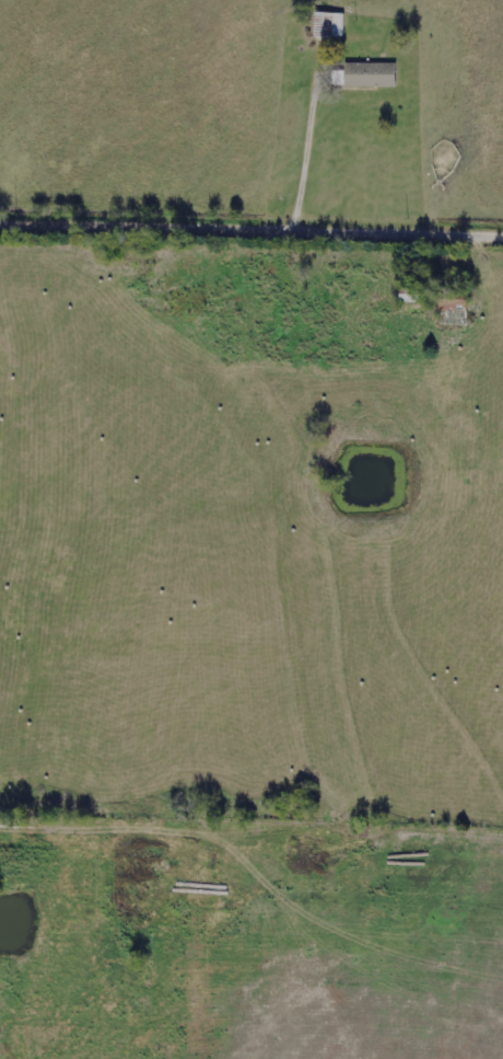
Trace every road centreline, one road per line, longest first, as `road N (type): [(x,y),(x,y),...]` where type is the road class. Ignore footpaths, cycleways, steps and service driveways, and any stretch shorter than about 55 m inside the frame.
road 1 (residential): [(502,233),(0,217)]
road 2 (residential): [(0,813),(164,824),(177,844),(164,861)]
road 3 (residential): [(317,56),(297,223)]

